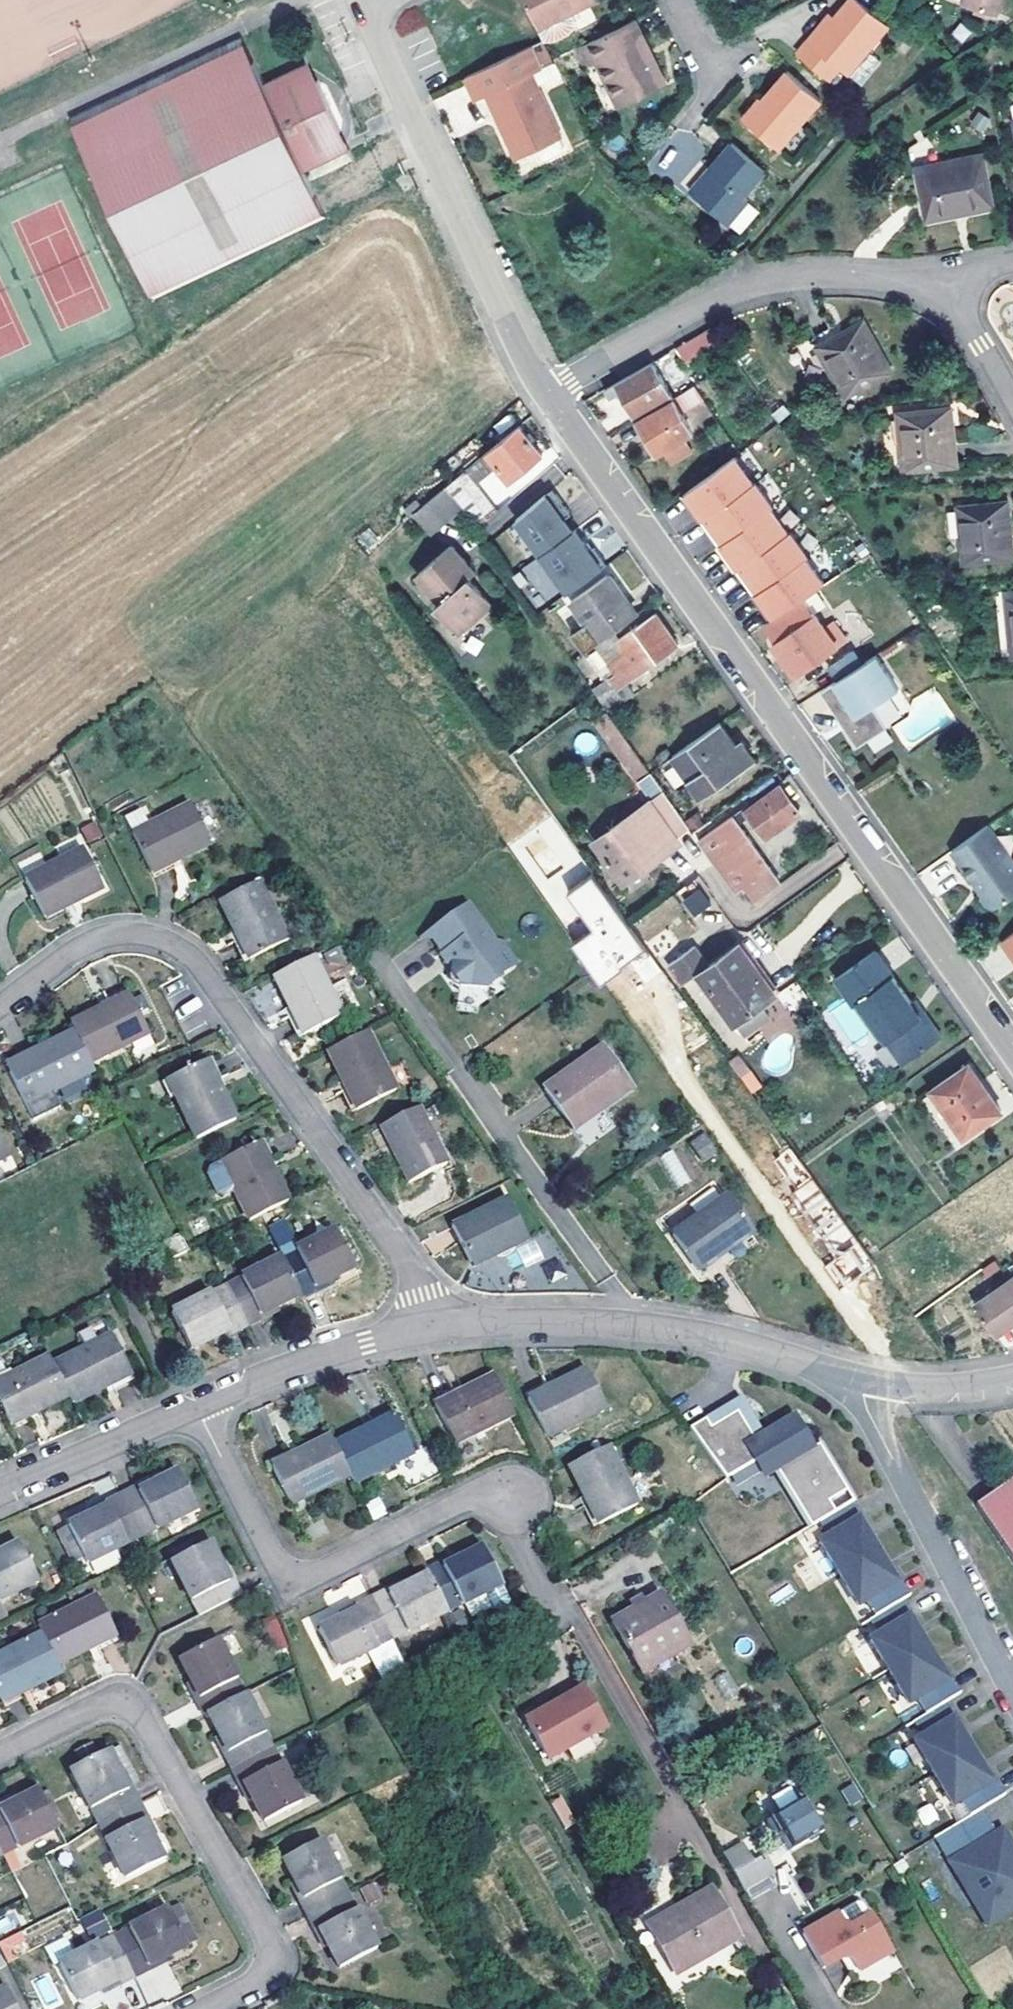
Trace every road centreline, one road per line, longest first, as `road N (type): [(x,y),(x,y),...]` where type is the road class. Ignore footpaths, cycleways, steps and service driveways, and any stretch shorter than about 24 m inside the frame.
road 1 (residential): [(1012,1050),(543,395)]
road 2 (residential): [(674,1788),(588,1618),(560,1597),(513,1497),(468,1497),(303,1579),(284,1576),(197,1408)]
road 3 (residential): [(0,1012),(51,966),(112,935),(181,944),(408,1258),(434,1329)]
road 4 (residential): [(204,2008),(259,1980),(270,1952),(141,1716),(125,1705),(92,1708),(0,1754)]
road 5 (residential): [(869,1379),(686,1334),(552,1325),(434,1329)]
road 6 (residential): [(543,395),(360,0)]
road 7 (residential): [(543,395),(746,285),(947,278)]
road 8 (residential): [(869,1379),(868,1412),(1012,1693)]
road 9 (residential): [(434,1329),(366,1343),(197,1408)]
road 10 (residential): [(197,1408),(0,1496)]
road 11 (residential): [(1012,1378),(933,1390),(869,1379)]
road 12 (residential): [(947,278),(1012,405)]

